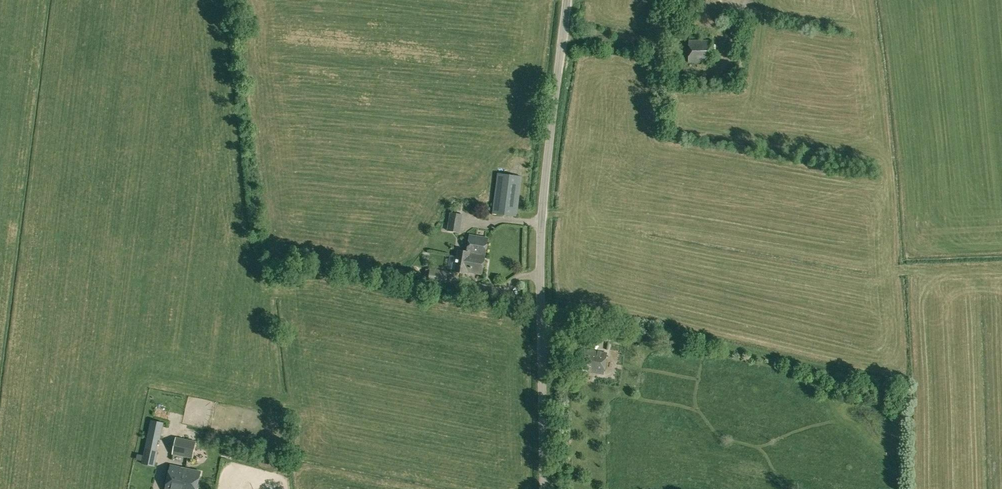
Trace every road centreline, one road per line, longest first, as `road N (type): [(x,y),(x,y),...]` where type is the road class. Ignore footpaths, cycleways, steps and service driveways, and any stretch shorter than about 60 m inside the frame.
road 1 (unclassified): [(544,488),(541,227),(569,0)]

